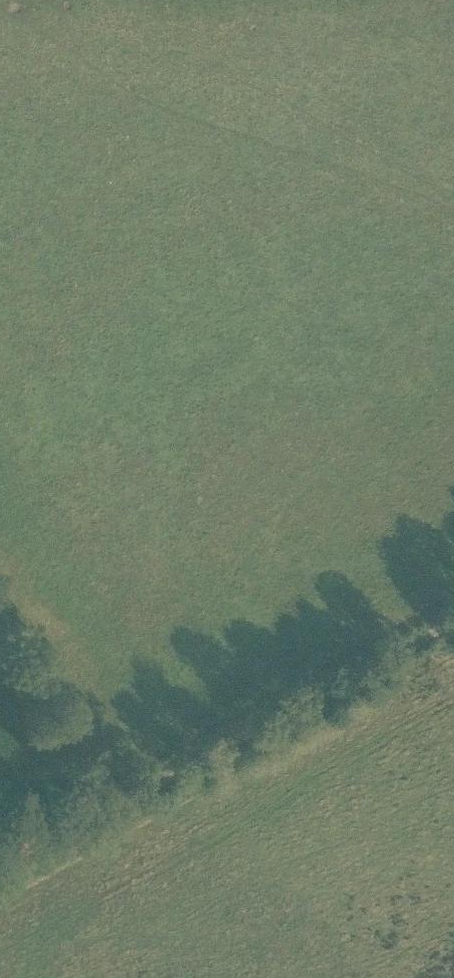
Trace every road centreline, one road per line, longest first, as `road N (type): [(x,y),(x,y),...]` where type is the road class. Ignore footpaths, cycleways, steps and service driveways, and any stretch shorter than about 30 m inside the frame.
road 1 (track): [(105,811),(453,623)]
road 2 (track): [(105,811),(0,633)]

